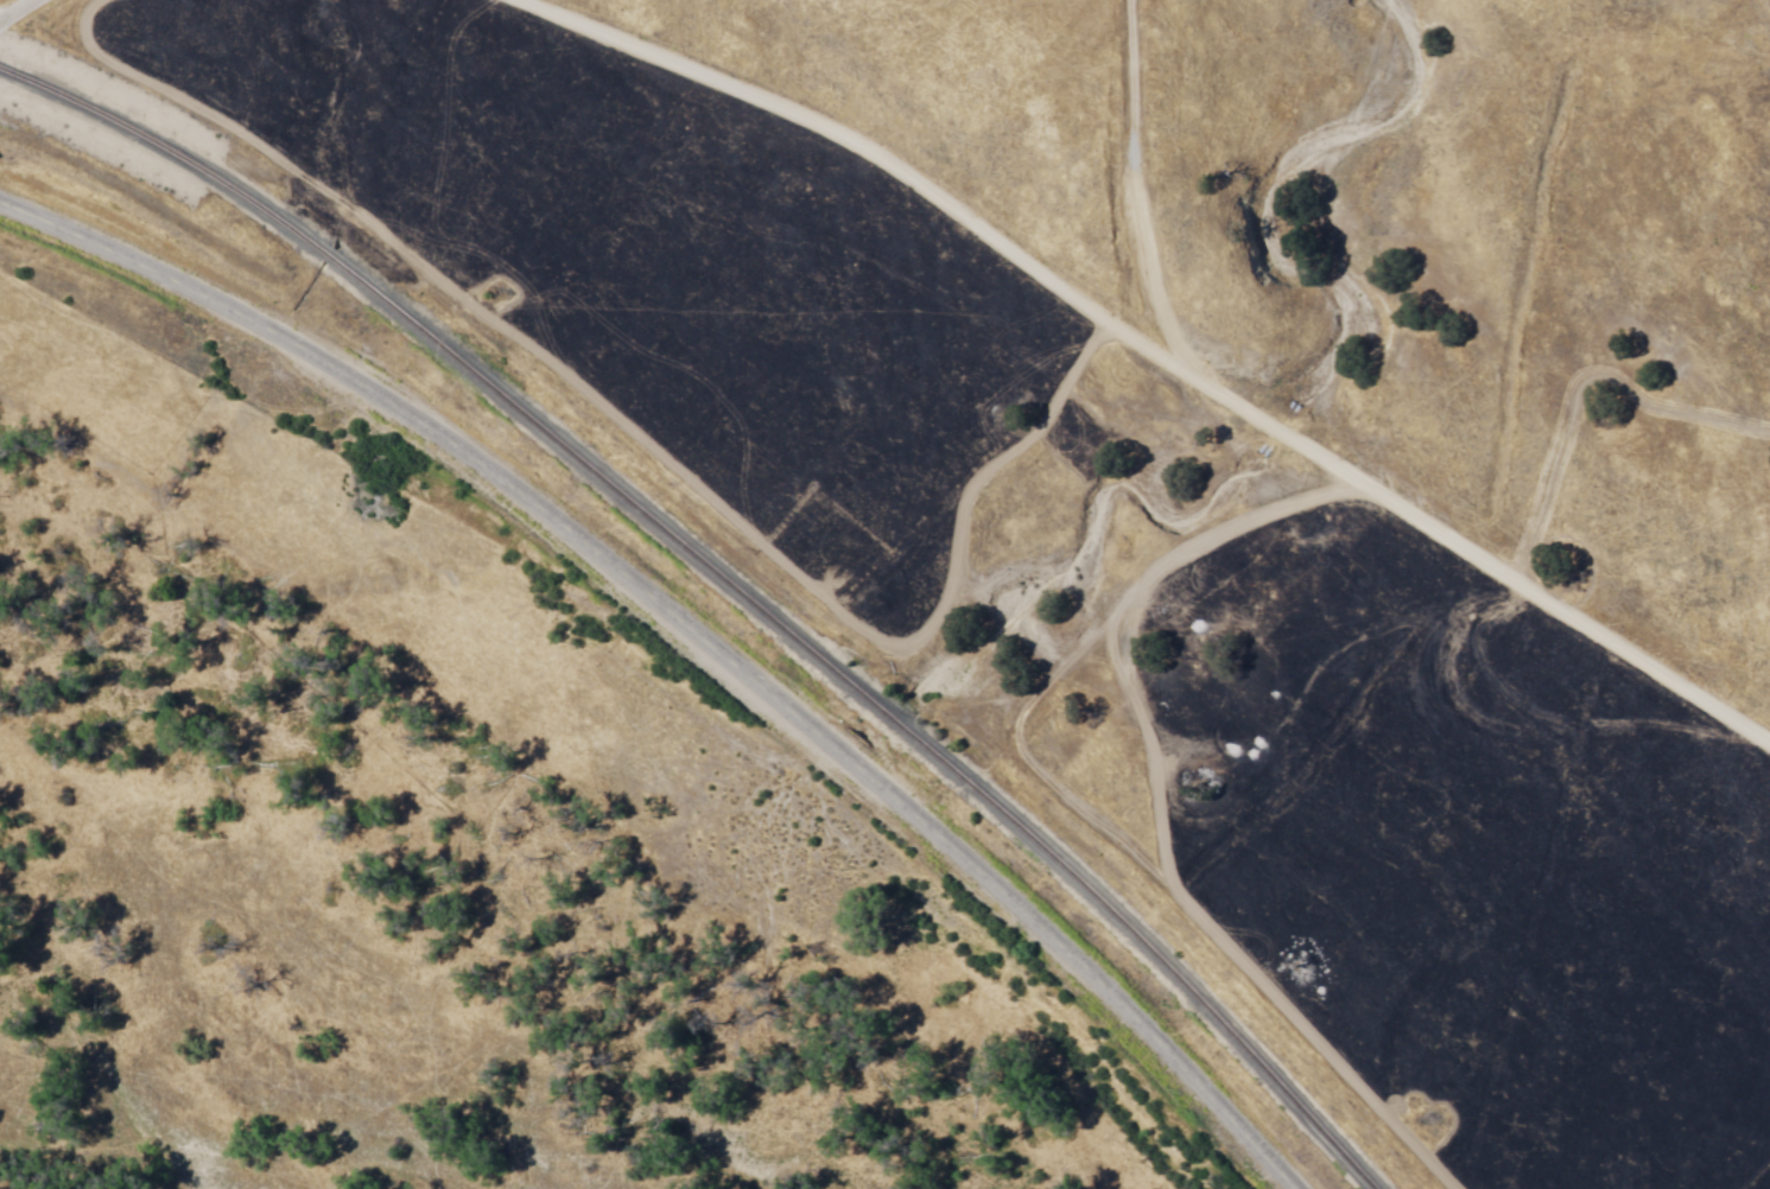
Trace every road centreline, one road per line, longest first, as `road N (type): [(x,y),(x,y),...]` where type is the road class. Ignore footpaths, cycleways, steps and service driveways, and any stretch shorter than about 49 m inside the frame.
road 1 (secondary): [(1302,1188),(1007,889),(514,491),(392,403),(234,314),(0,204)]
road 2 (track): [(1769,750),(833,135),(522,0)]

